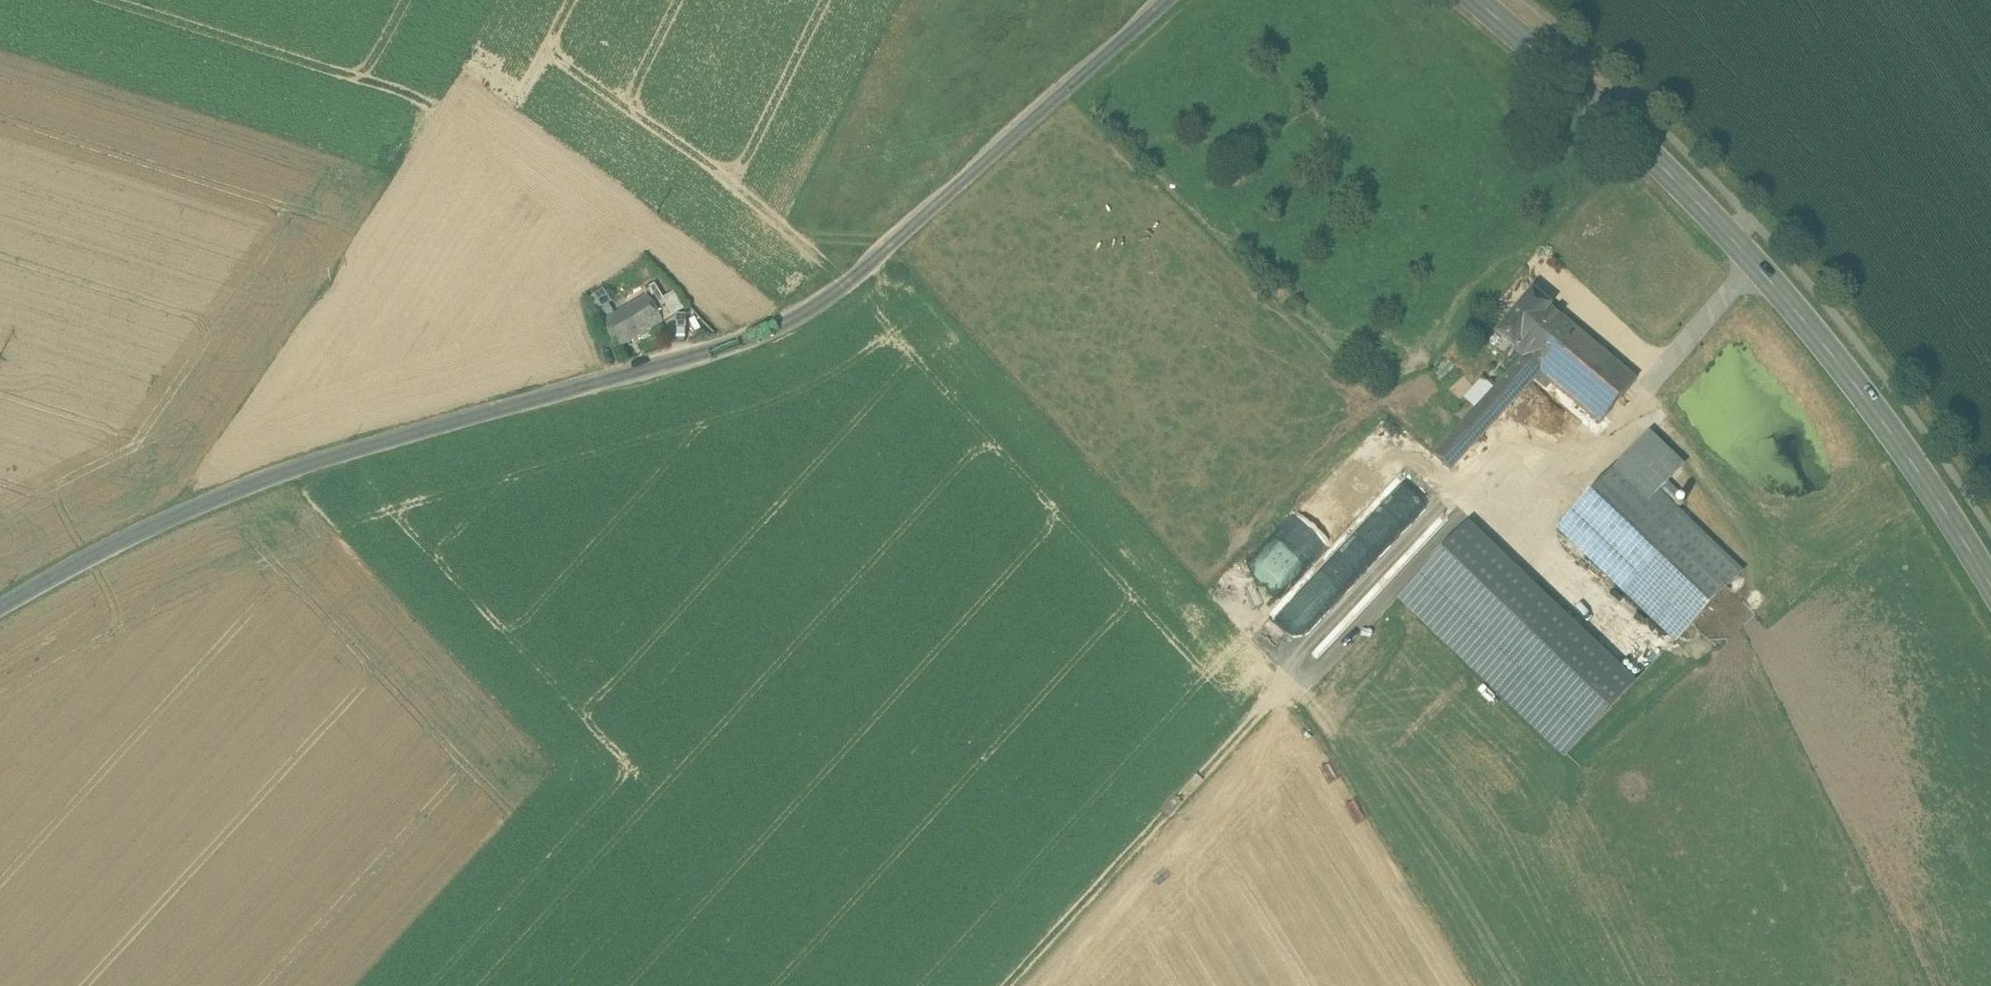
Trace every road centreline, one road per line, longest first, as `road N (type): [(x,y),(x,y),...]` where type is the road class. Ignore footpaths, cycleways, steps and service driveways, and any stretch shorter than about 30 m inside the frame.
road 1 (unclassified): [(1162,0),(796,318),(289,470),(126,539),(0,611)]
road 2 (secondary): [(1990,580),(1938,492),(1754,258),(1617,119),(1476,0)]

